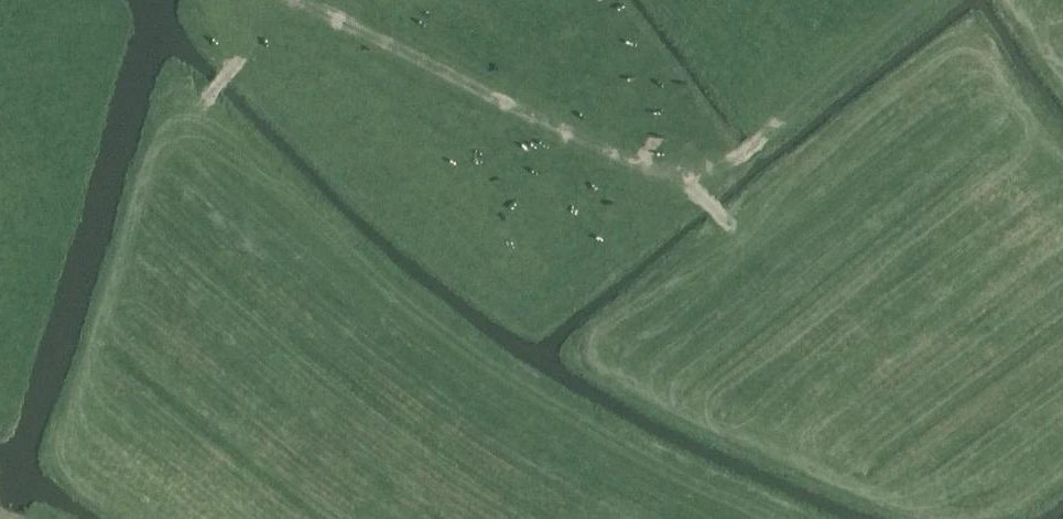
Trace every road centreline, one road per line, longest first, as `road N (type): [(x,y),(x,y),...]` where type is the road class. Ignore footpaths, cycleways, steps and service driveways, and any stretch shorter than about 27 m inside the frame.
road 1 (track): [(685,182),(298,0)]
road 2 (track): [(727,227),(685,182),(732,162),(782,125)]
road 3 (track): [(208,123),(210,91),(230,72),(219,0)]

